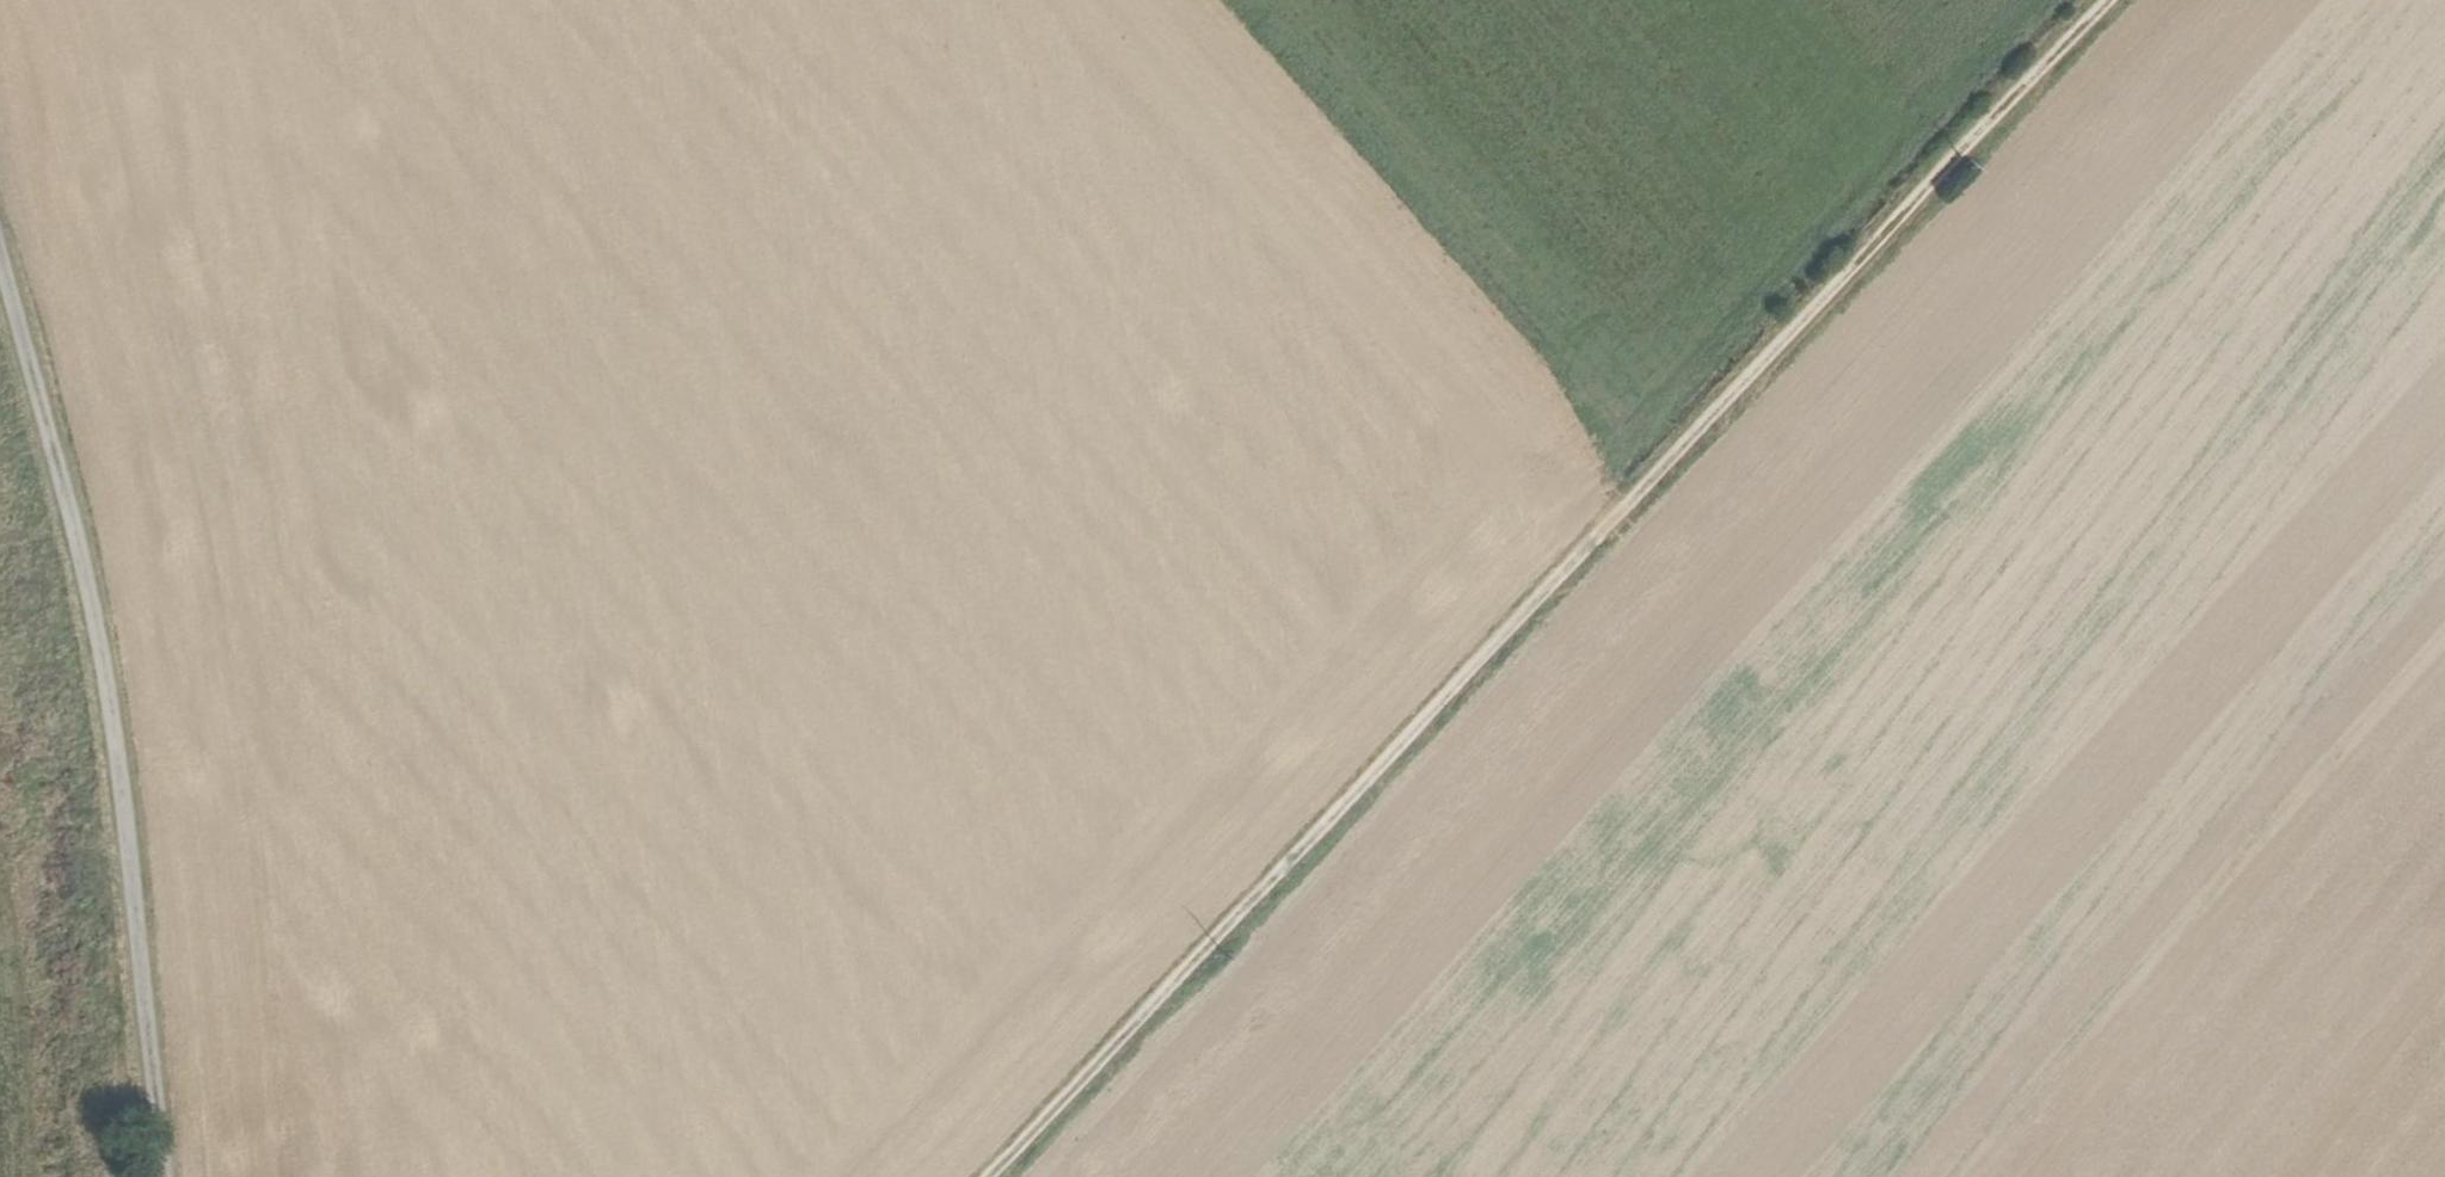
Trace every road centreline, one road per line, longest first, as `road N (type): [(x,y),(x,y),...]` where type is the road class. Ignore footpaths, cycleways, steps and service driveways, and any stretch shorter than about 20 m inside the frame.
road 1 (track): [(984,1176),(2094,0)]
road 2 (track): [(0,261),(94,602),(161,1176)]

